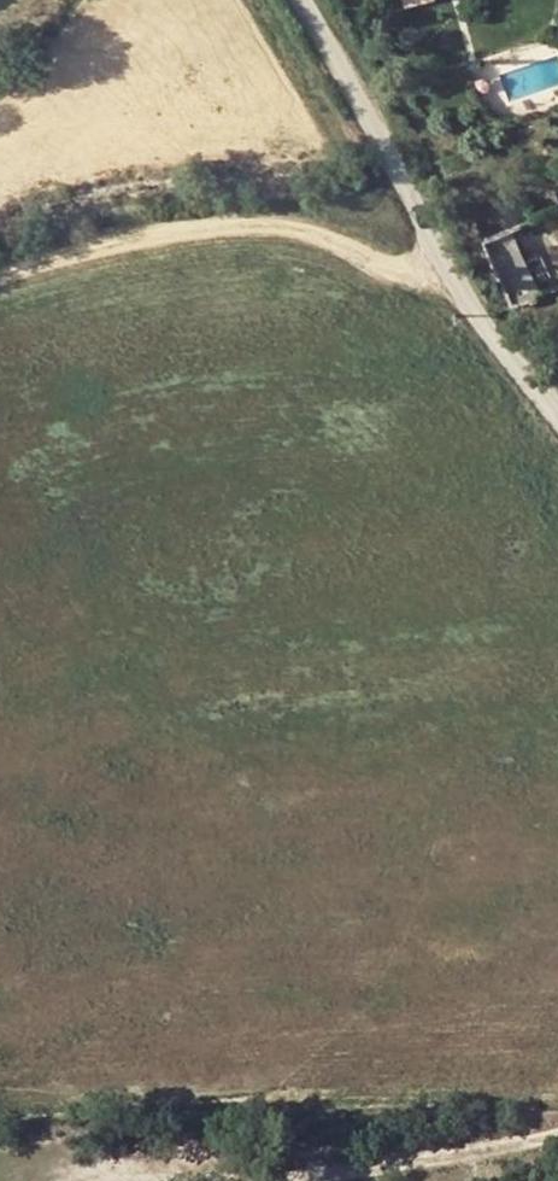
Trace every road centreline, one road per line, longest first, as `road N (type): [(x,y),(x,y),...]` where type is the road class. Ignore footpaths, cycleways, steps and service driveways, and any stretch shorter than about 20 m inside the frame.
road 1 (unclassified): [(301,0),(466,299),(557,415)]

